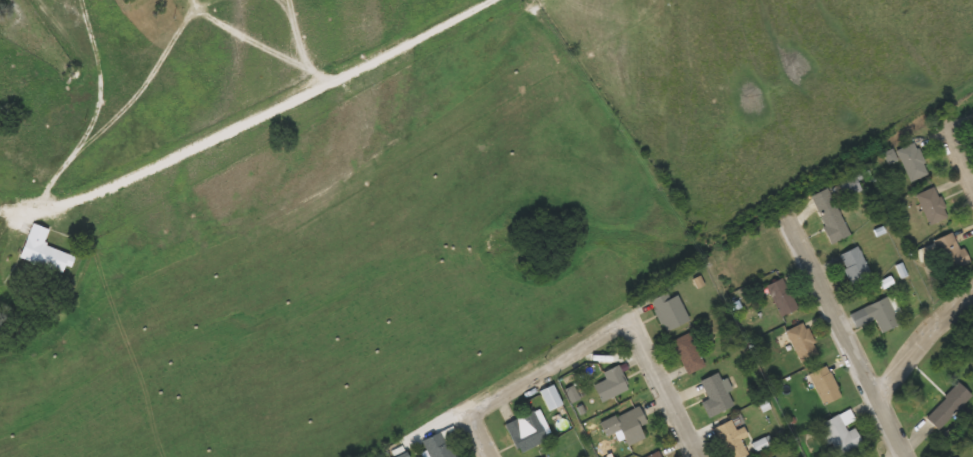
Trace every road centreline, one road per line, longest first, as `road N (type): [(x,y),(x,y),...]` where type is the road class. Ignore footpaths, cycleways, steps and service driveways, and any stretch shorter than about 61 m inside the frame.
road 1 (residential): [(878,389),(802,228)]
road 2 (residential): [(622,332),(688,456)]
road 3 (residential): [(878,389),(972,301)]

